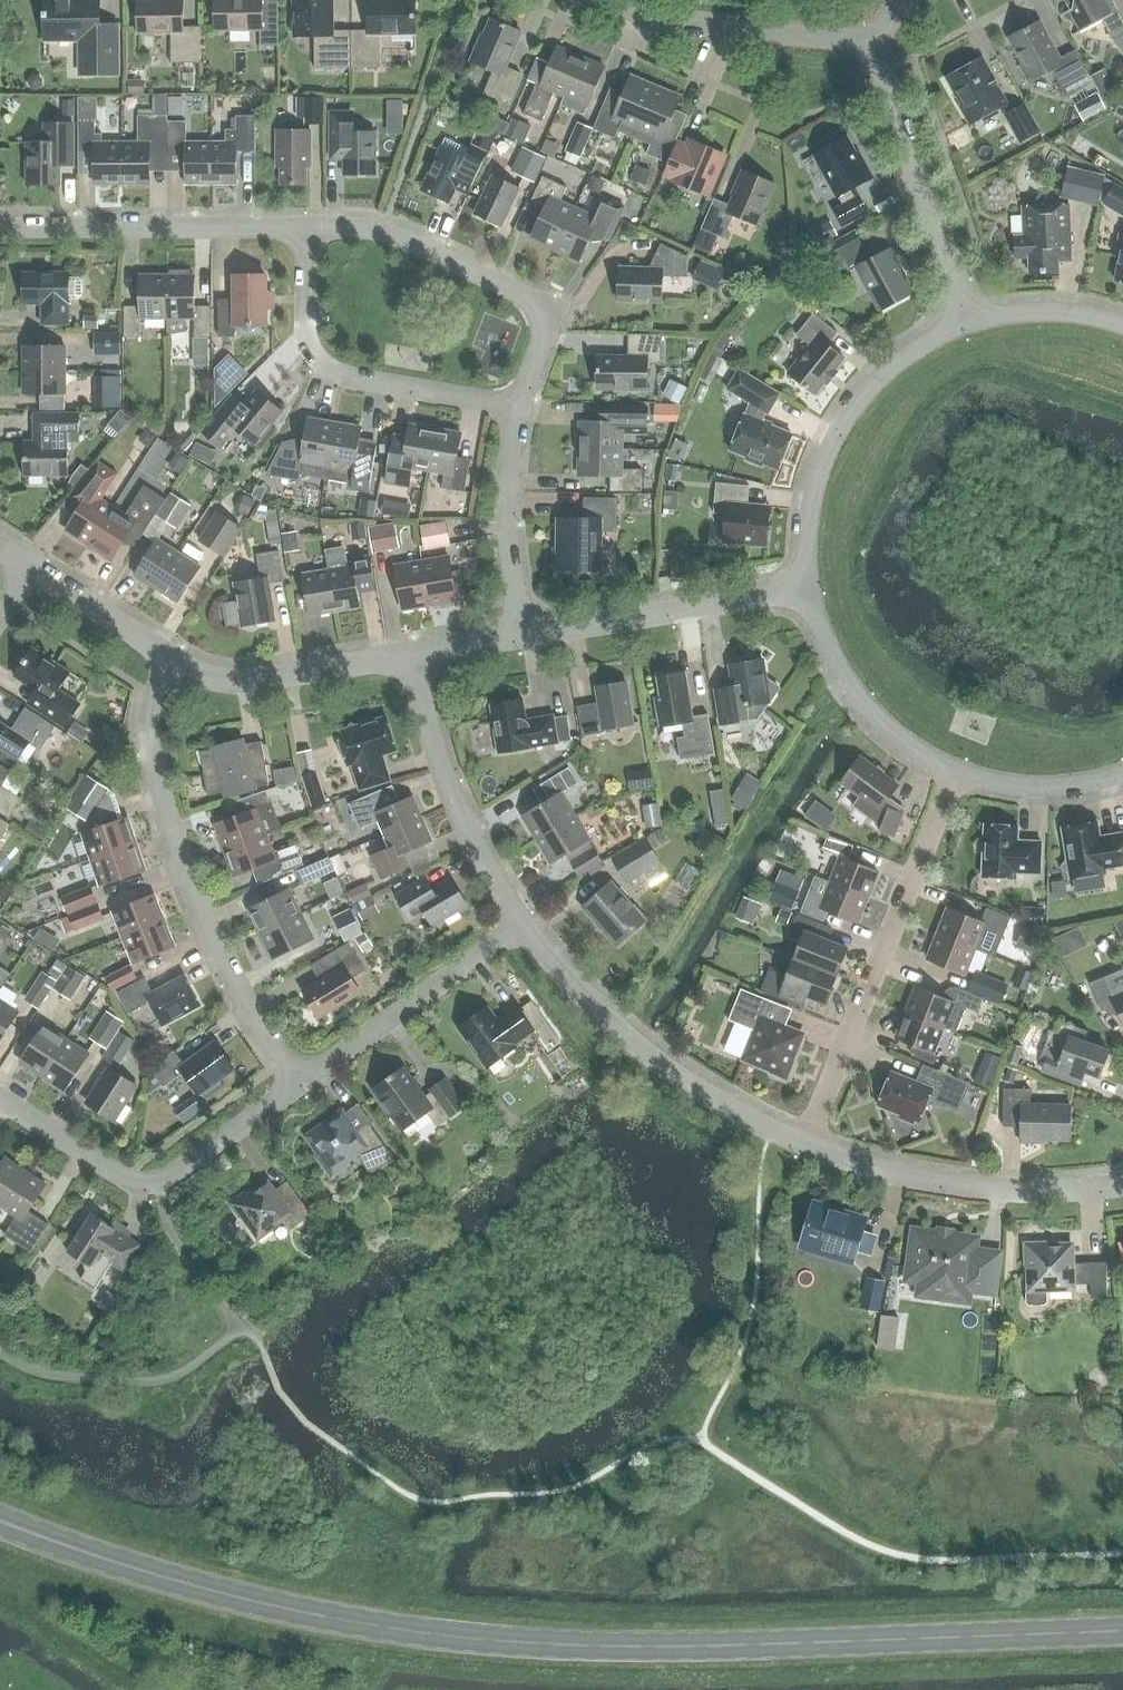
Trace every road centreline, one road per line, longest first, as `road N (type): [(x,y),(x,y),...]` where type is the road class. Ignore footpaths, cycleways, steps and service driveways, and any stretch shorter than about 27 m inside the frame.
road 1 (primary): [(1122,1631),(609,1647),(486,1640),(283,1608),(0,1520)]
road 2 (residential): [(293,1085),(191,885),(148,748),(145,704),(167,657)]
road 3 (residential): [(801,1143),(956,774)]
road 4 (residential): [(516,407),(549,324),(537,299),(382,230),(302,223)]
road 5 (residential): [(801,1143),(635,1039),(521,924)]
road 6 (residential): [(0,1101),(124,1181),(158,1184),(293,1085)]
road 7 (residential): [(516,407),(336,375),(311,354),(302,327),(302,223)]
road 8 (residential): [(805,590),(803,521),(821,455),(857,397),(907,351),(969,321)]
road 9 (residential): [(1122,1183),(1036,1192),(957,1186),(801,1143)]
road 10 (residential): [(302,223),(0,228)]
road 11 (residential): [(969,321),(872,43)]
road 12 (residential): [(521,924),(461,814),(430,736),(412,653)]
road 13 (residential): [(805,590),(521,634)]
road 14 (residential): [(293,1085),(521,924)]
road 15 (tertiary): [(615,0),(670,21),(872,43)]
road 16 (residential): [(412,653),(230,675),(167,657)]
road 17 (residential): [(956,774),(902,744),(856,702),(823,649),(805,590)]
road 18 (residential): [(521,634),(501,528),(516,407)]
road 19 (residential): [(1122,774),(1082,787),(1018,789),(956,774)]
road 20 (residential): [(167,657),(30,565)]
road 21 (residential): [(969,321),(1035,309),(1122,325)]

